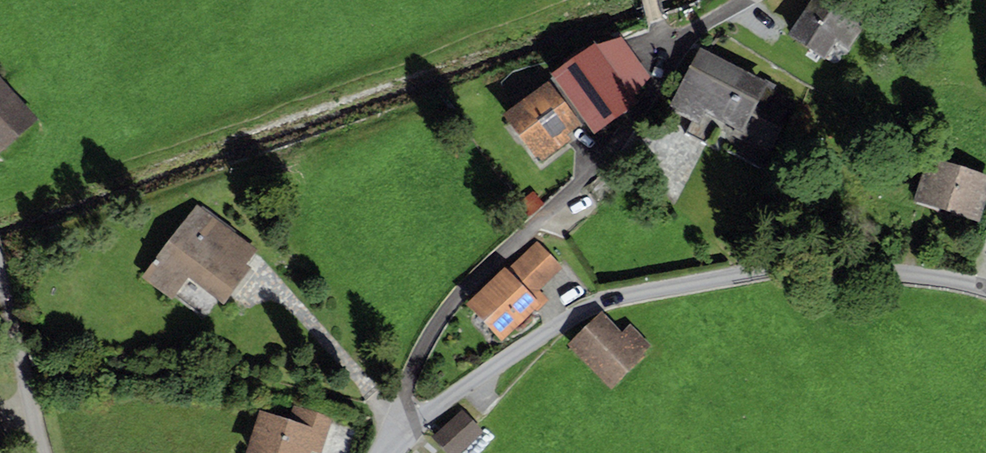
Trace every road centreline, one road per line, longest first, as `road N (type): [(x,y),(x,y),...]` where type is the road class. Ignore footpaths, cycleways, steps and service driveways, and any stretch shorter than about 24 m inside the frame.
road 1 (residential): [(388,452),(462,388),(604,301),(770,271),(874,270),(985,288)]
road 2 (residential): [(0,280),(44,452)]

